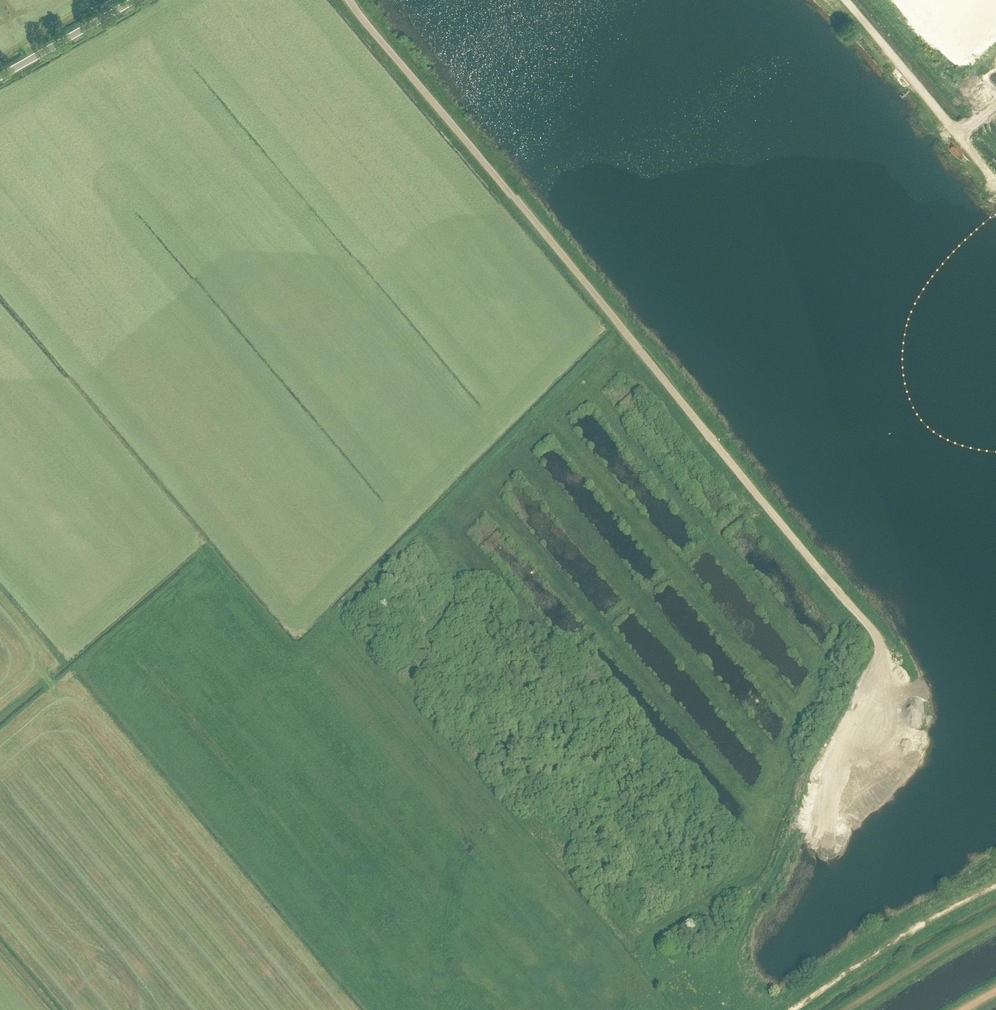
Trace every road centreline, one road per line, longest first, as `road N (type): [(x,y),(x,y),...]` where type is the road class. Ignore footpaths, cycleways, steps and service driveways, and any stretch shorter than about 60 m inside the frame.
road 1 (track): [(350,0),(877,640),(868,671)]
road 2 (unclassified): [(0,76),(132,0)]

